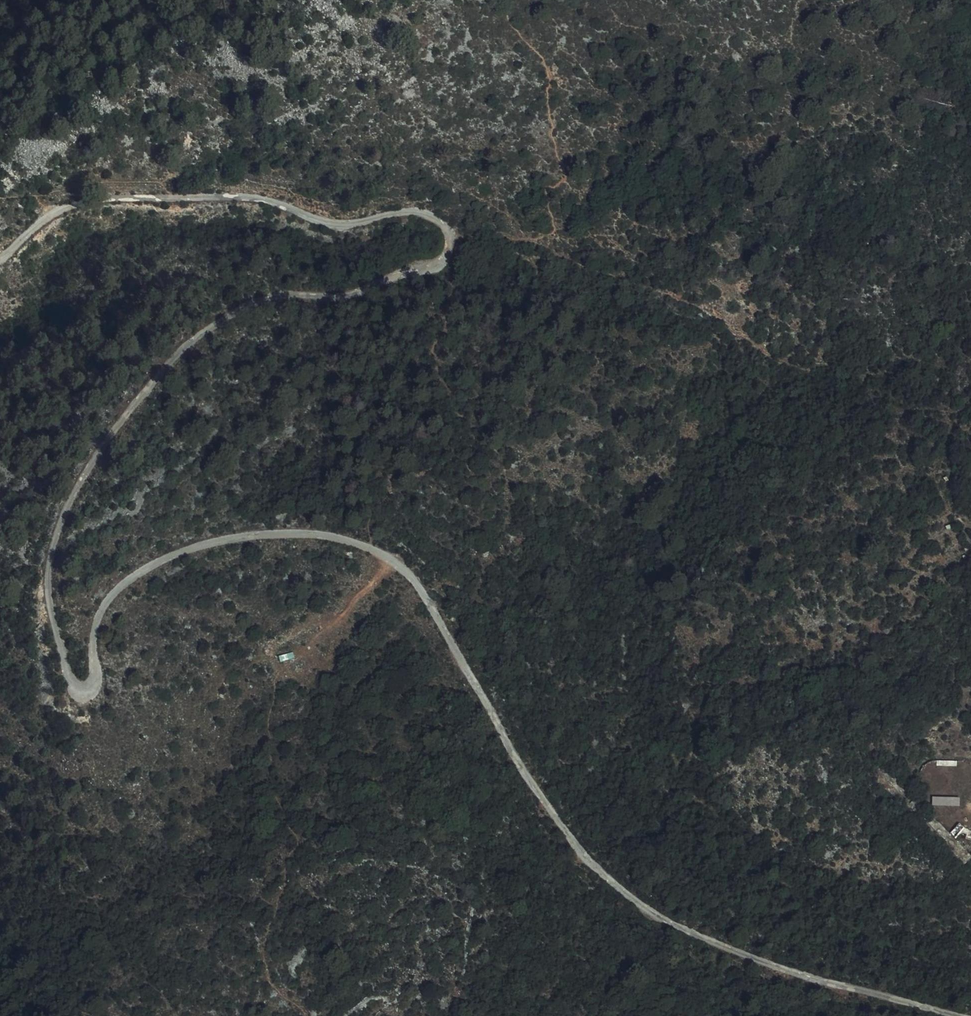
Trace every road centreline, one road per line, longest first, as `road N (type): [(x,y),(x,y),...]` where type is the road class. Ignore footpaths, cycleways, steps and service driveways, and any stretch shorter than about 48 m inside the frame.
road 1 (track): [(0,259),(52,216),(99,199),(253,198),(328,226),(408,212),(431,215),(449,243),(428,269),(343,296),(273,297),(228,316),(180,350),(125,414),(86,468),(55,534),(46,587),(76,685),(87,687),(92,677),(94,626),(115,590),(161,561),(280,534),(329,536),(370,549),(418,588),(525,776),(575,848),(615,886),(664,920),(759,962),(962,1015)]

